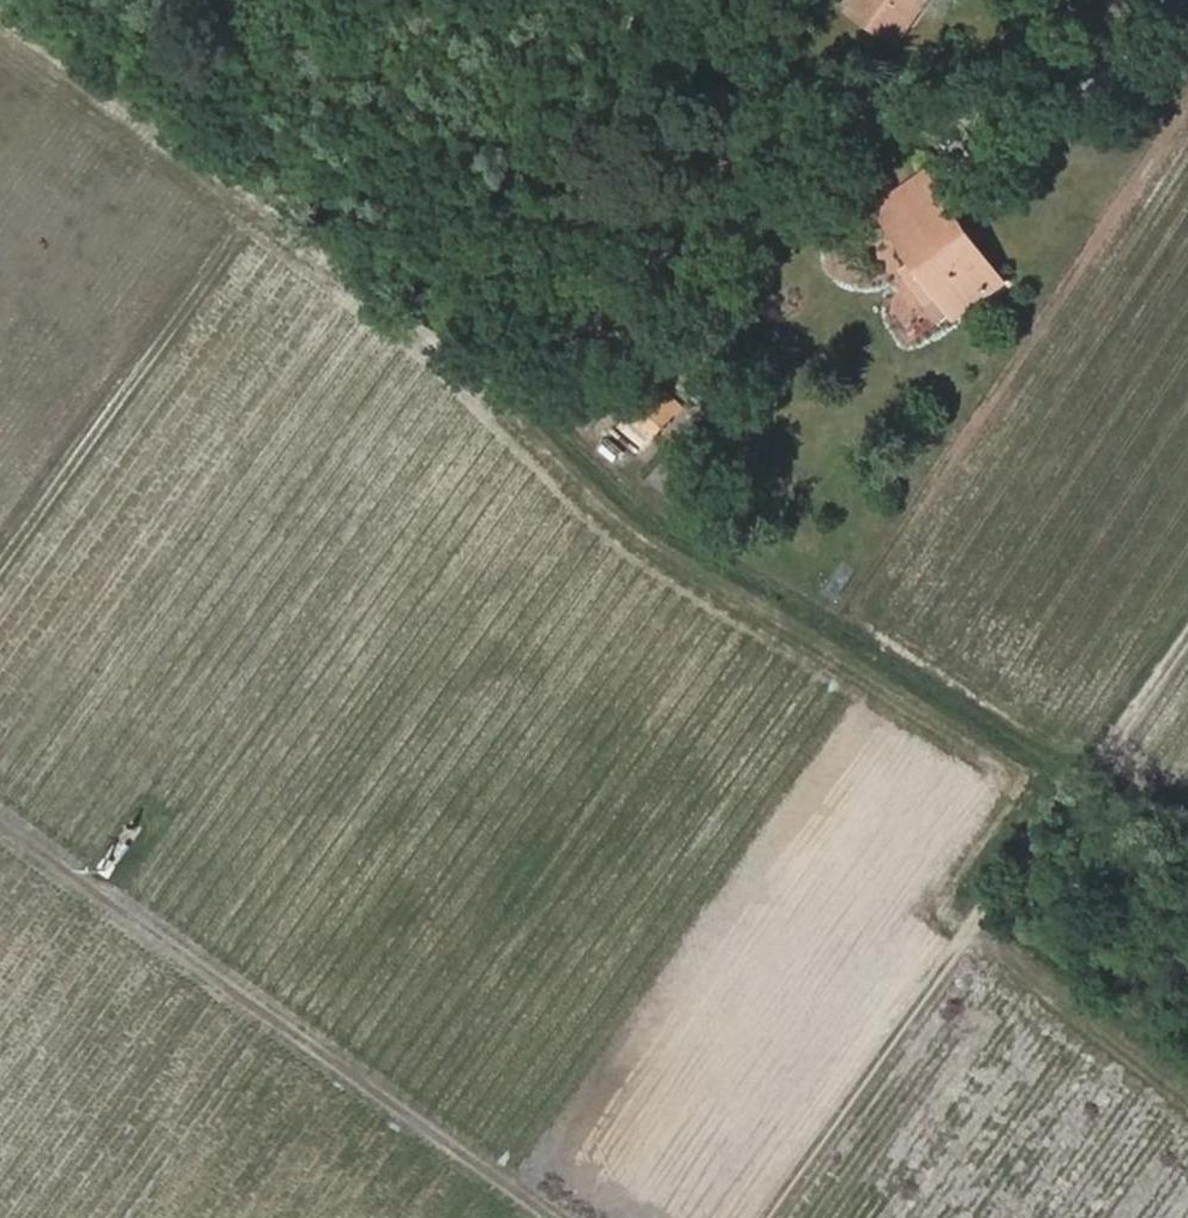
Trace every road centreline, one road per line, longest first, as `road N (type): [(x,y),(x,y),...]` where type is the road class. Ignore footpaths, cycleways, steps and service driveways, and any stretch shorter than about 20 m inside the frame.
road 1 (track): [(1187,1099),(941,910),(939,886),(997,798),(988,766),(0,41)]
road 2 (track): [(763,1217),(1187,628)]

